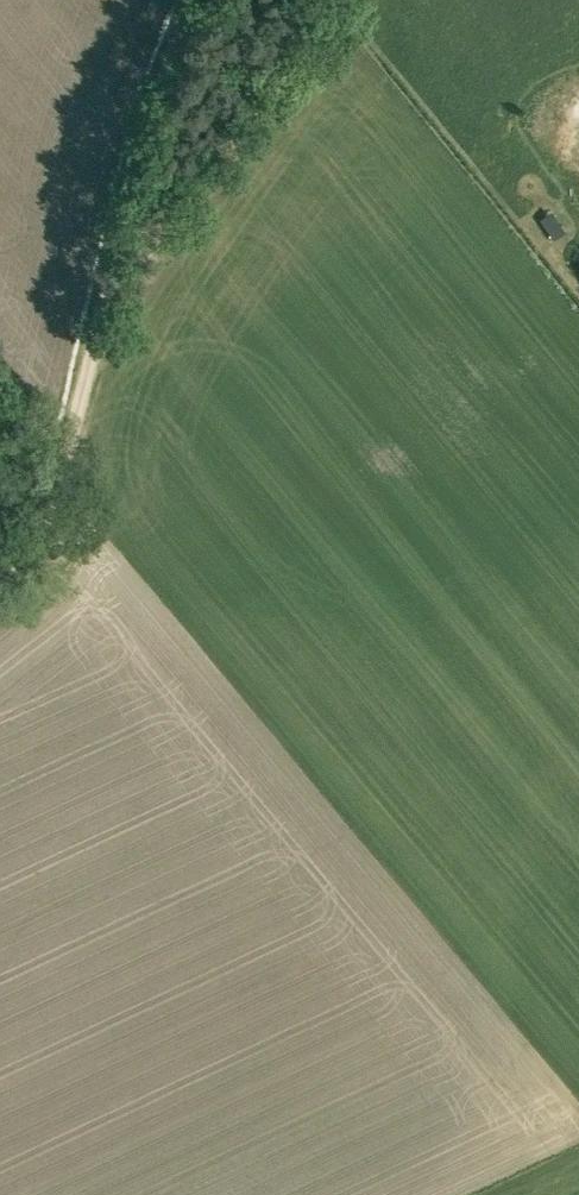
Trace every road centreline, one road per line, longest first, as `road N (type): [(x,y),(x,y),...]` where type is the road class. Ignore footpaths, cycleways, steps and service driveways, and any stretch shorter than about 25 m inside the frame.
road 1 (track): [(0,578),(50,515),(130,180),(194,0)]

